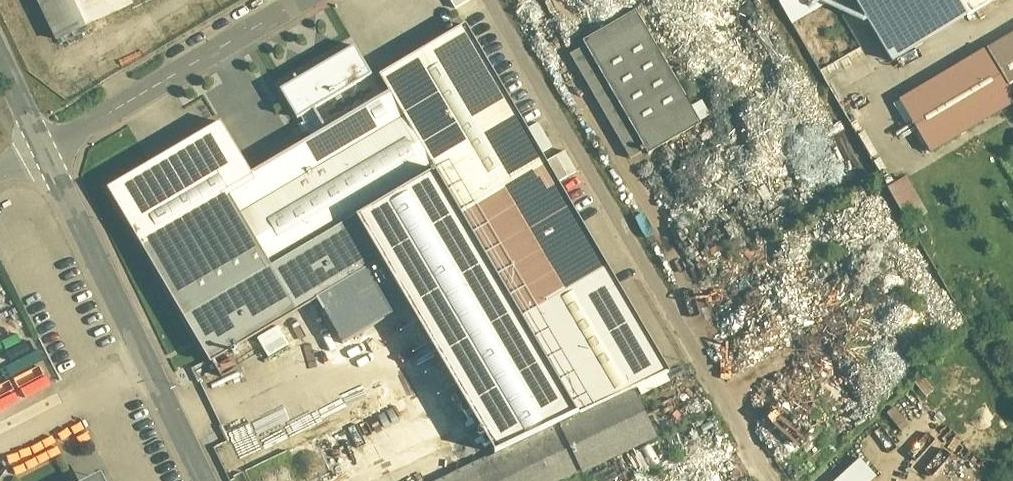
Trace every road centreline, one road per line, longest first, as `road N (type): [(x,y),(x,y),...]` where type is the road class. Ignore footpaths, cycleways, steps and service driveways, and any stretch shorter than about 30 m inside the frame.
road 1 (tertiary): [(204,480),(46,152)]
road 2 (residential): [(303,0),(46,152)]

